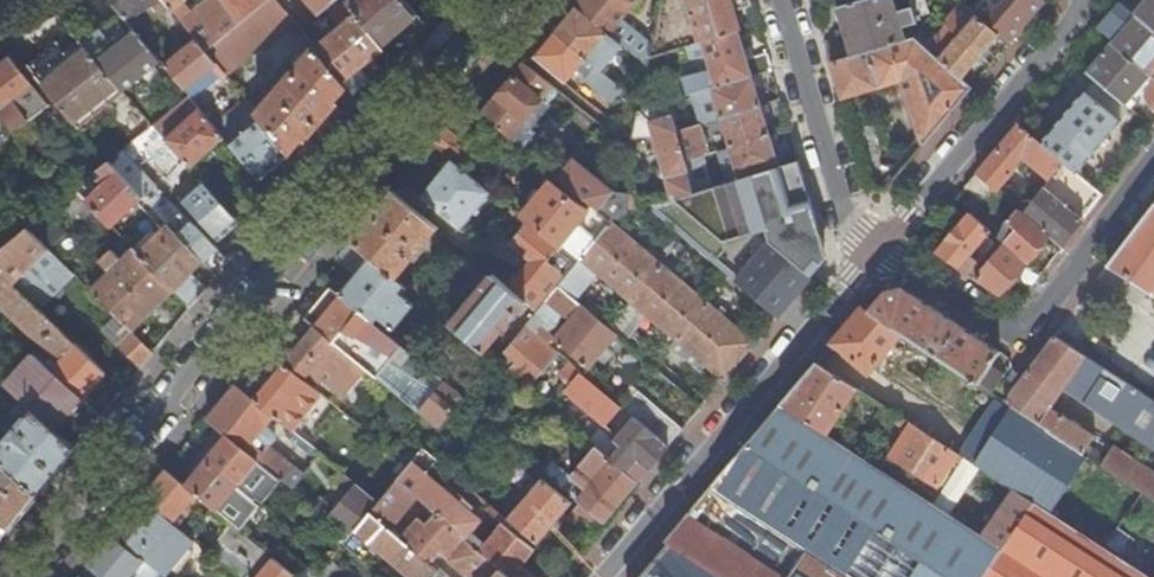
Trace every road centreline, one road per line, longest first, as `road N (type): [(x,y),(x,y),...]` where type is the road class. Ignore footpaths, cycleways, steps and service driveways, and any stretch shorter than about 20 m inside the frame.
road 1 (residential): [(22,576),(490,0)]
road 2 (residential): [(603,576),(867,262)]
road 3 (residential): [(1153,150),(1015,326),(867,262)]
road 4 (residential): [(867,262),(1087,0)]
road 5 (residential): [(867,262),(784,0)]

